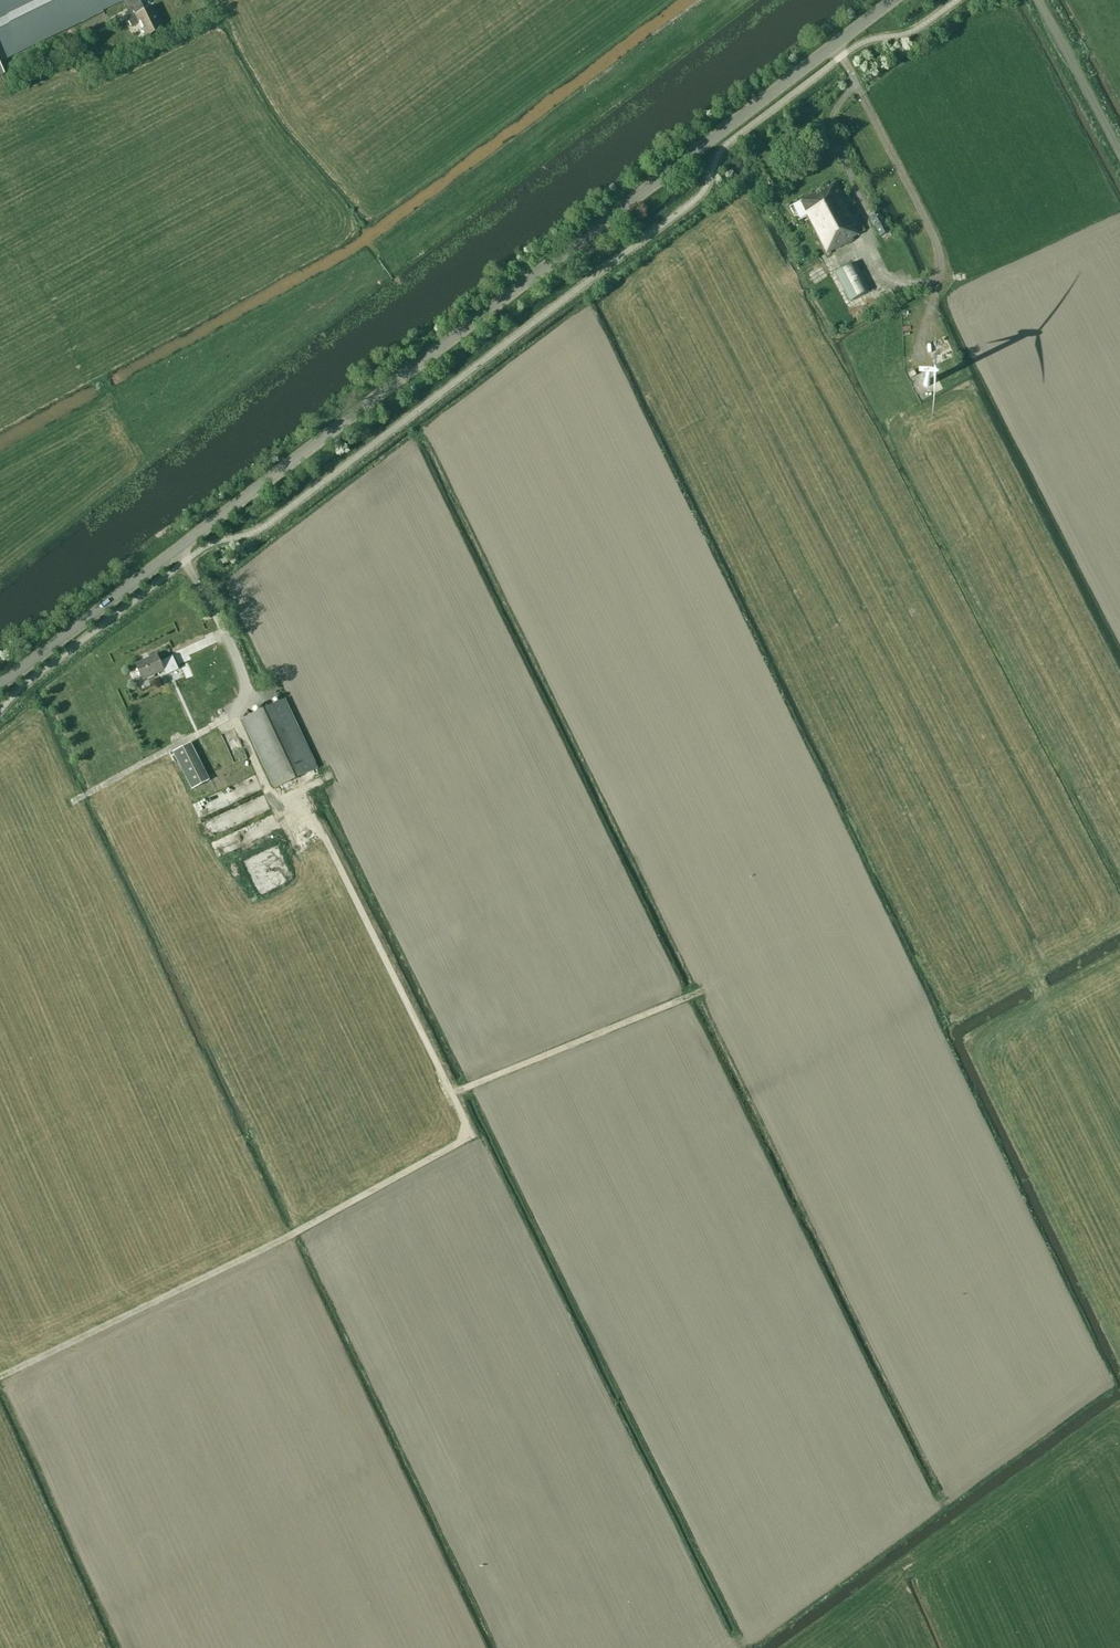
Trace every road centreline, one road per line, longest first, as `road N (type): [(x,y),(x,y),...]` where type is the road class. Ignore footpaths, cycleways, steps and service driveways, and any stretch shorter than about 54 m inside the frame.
road 1 (tertiary): [(0,688),(894,0)]
road 2 (track): [(233,714),(272,798),(297,787),(475,1133),(0,1379)]
road 3 (track): [(454,1093),(670,1002)]
road 4 (track): [(233,714),(72,803)]
road 5 (unclassified): [(1119,156),(1036,0)]

